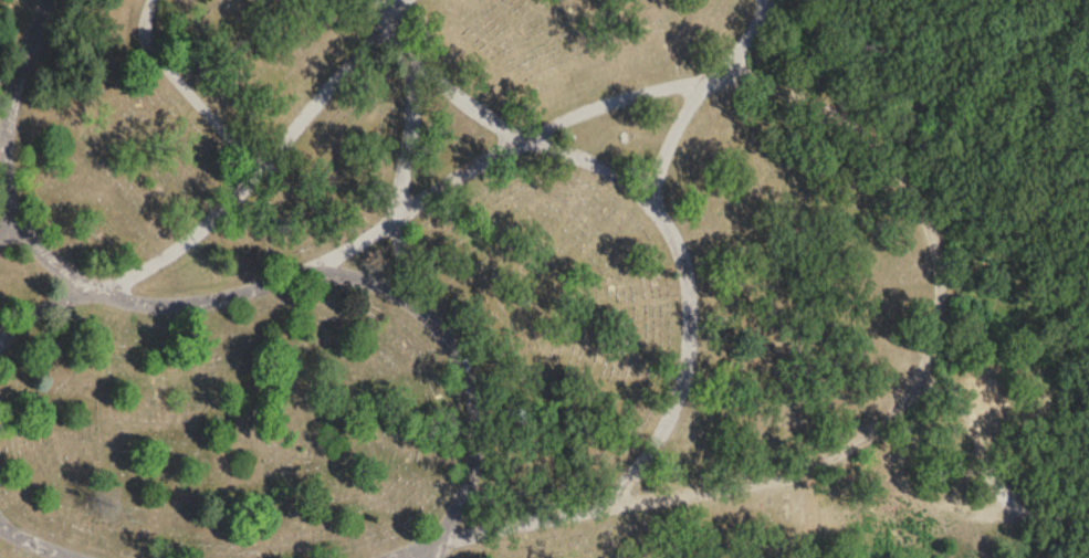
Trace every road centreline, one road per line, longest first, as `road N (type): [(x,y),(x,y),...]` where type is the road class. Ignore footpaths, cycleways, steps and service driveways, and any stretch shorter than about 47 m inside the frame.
road 1 (residential): [(46,0),(11,113),(10,221)]

